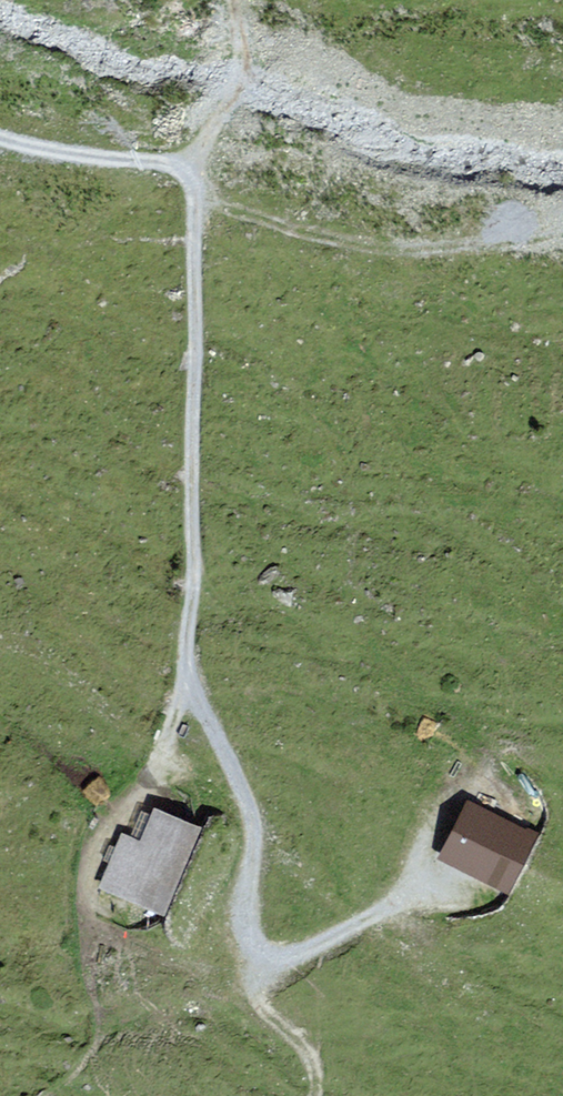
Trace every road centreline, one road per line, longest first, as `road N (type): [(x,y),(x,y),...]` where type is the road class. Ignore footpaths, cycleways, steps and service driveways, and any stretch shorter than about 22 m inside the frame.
road 1 (track): [(183,168),(193,182),(195,363),(184,668)]
road 2 (track): [(184,668),(250,816),(247,938),(270,957)]
road 3 (track): [(270,957),(289,958),(381,913),(415,881),(433,840)]
road 4 (track): [(0,136),(183,168)]
road 5 (track): [(233,0),(243,42),(235,86),(183,168)]
road 6 (track): [(184,668),(173,721),(129,805)]

